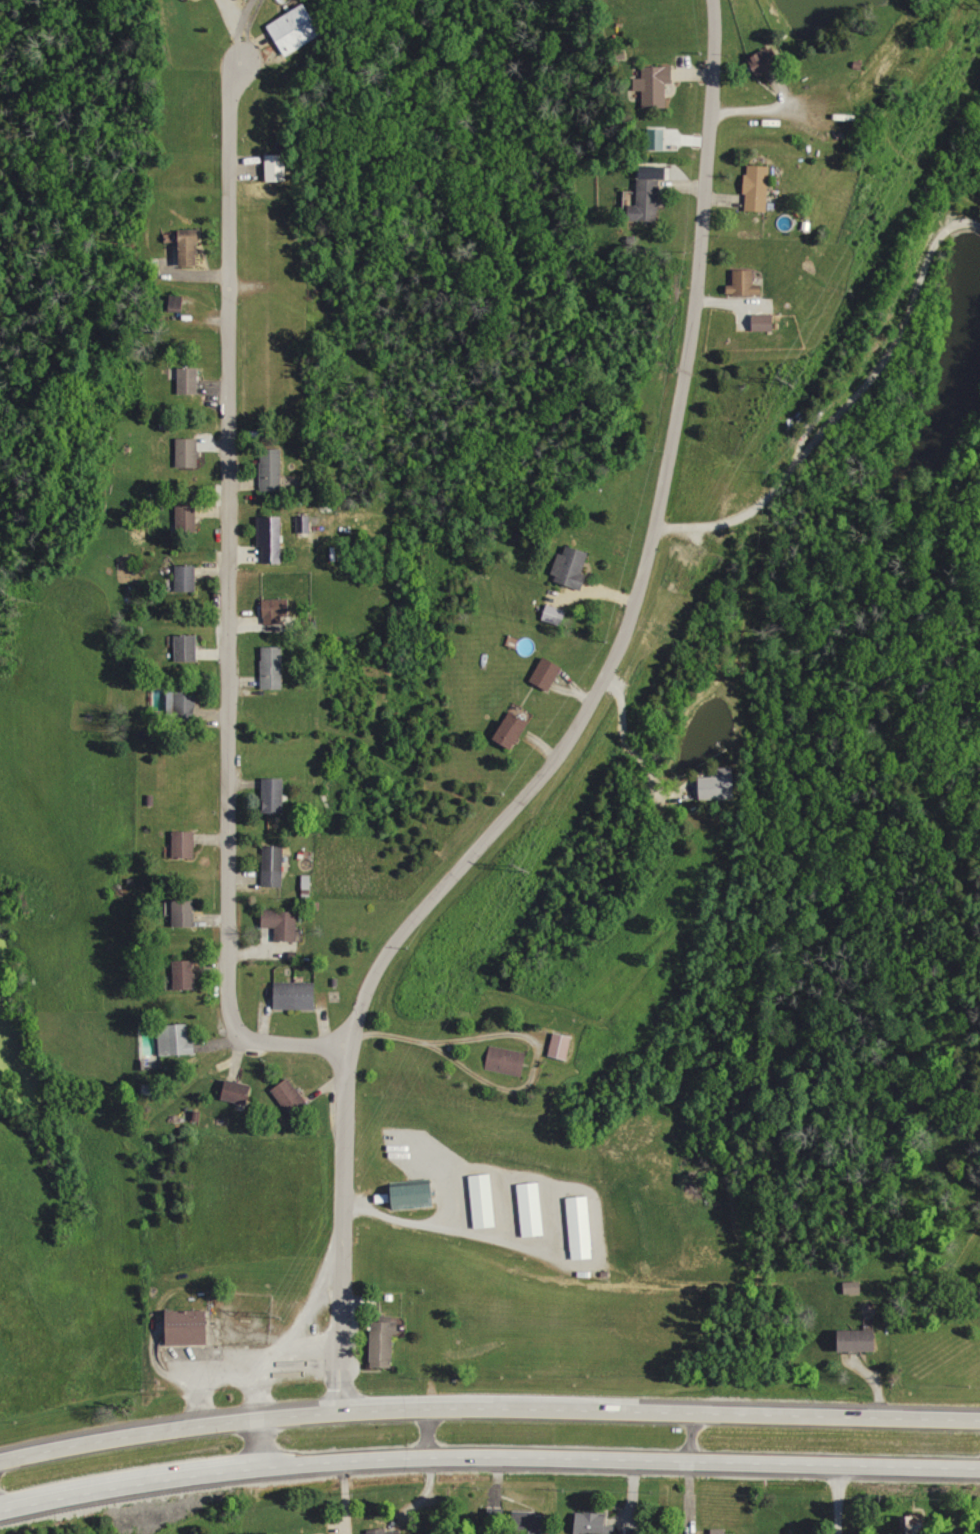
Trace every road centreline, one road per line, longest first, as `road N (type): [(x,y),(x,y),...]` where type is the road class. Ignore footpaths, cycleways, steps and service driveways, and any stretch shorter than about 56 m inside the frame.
road 1 (residential): [(349,1353),(354,1044),(377,983),(414,927),(565,760),(637,610),(695,300),(710,0)]
road 2 (residential): [(354,1044),(272,1041),(247,1034),(236,1018),(226,188),(228,103),(239,65)]
road 3 (primary): [(247,1465),(425,1459),(979,1468)]
road 4 (primary): [(979,1417),(613,1407)]
road 5 (primary): [(347,1410),(158,1428),(0,1460)]
road 6 (primary): [(613,1407),(347,1410)]
road 7 (primary): [(0,1511),(247,1465)]

